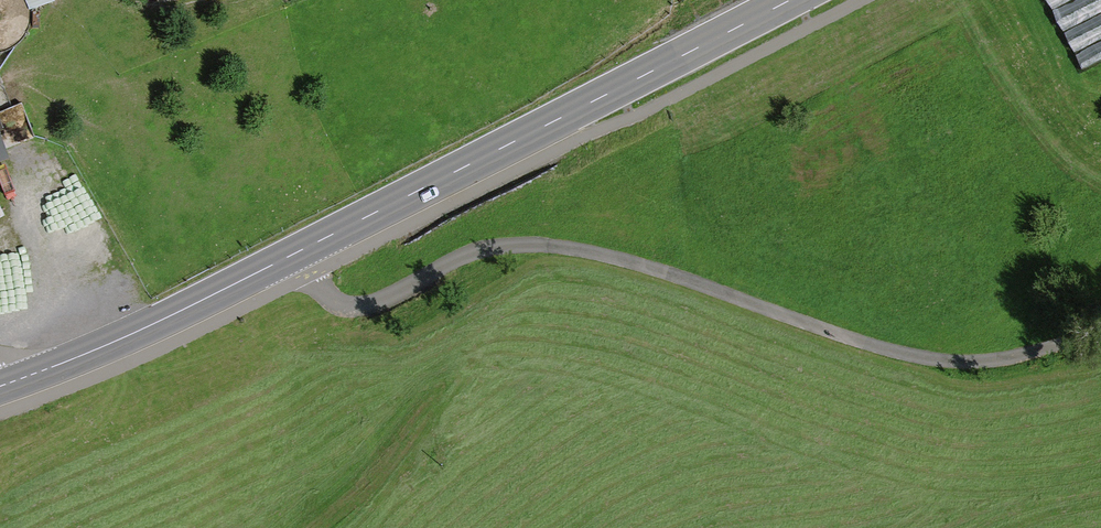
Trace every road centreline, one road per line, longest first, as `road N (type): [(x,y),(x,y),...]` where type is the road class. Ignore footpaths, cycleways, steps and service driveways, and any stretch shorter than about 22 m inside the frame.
road 1 (primary): [(0,387),(163,320),(788,0)]
road 2 (track): [(1100,333),(949,366),(545,246),(480,252),(358,309),(331,302),(314,275)]

